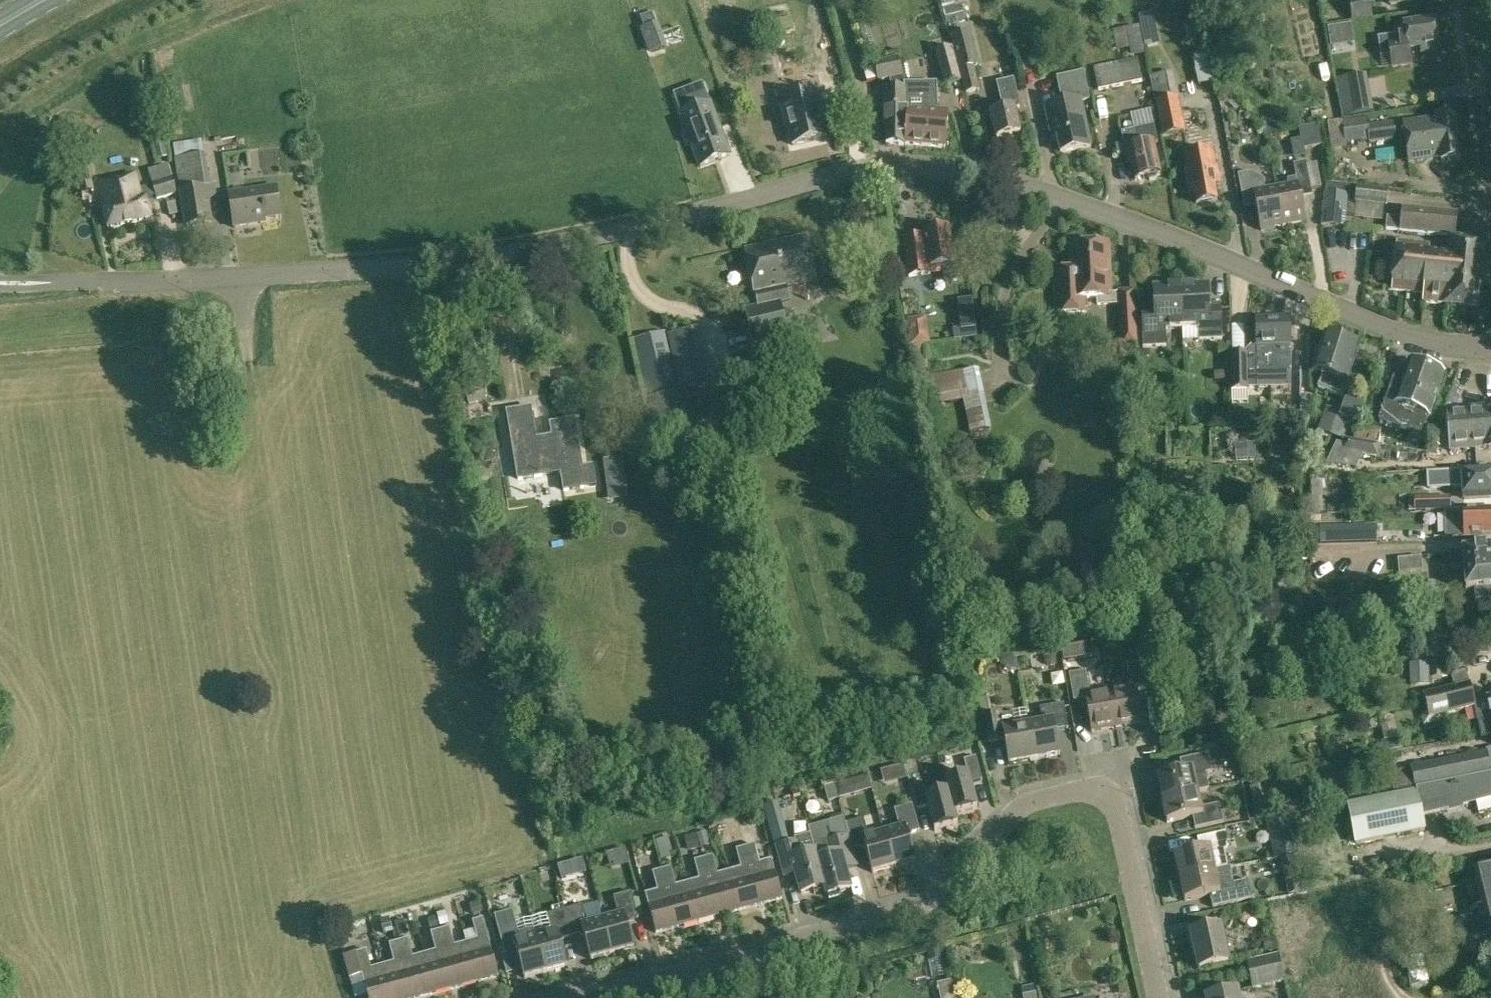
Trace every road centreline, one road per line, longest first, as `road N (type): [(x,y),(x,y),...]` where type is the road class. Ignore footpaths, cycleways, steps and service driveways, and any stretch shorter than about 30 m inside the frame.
road 1 (residential): [(102,281),(483,256),(629,229),(856,170),(912,165),(982,174),(1082,205),(1416,337),(1490,345)]
road 2 (residential): [(1160,997),(1117,805),(1095,786),(1020,808),(918,904),(579,997)]

